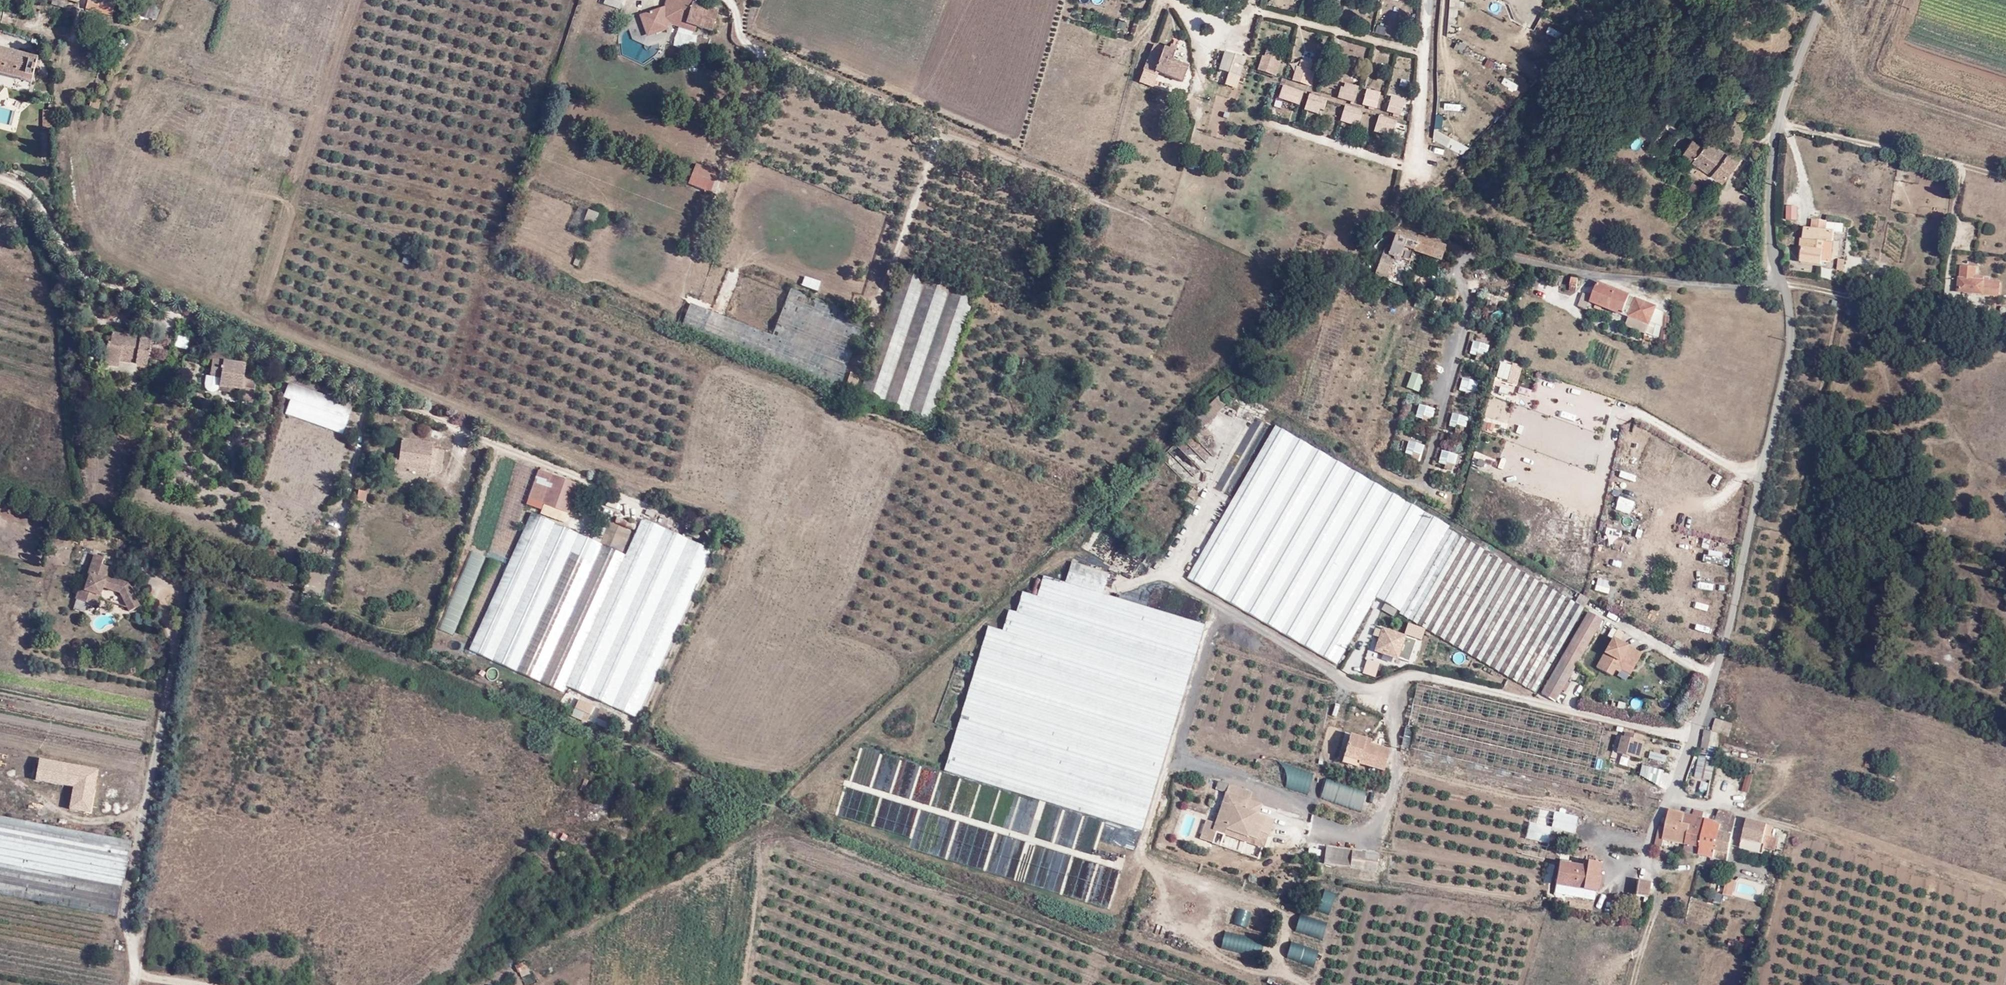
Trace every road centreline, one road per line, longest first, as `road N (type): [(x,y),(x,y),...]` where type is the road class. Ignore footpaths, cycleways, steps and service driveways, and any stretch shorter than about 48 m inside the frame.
road 1 (unclassified): [(1646,852),(1680,781),(1726,640),(1791,346),(1770,222),(1776,133),(1823,0)]
road 2 (track): [(2005,149),(1844,100),(1838,77),(1867,0)]
road 3 (track): [(1305,984),(1279,968),(1284,911),(1251,901),(1215,910),(1207,932),(1218,954),(1274,972)]
road 4 (track): [(133,941),(162,907),(196,902),(318,943),(333,984)]
road 5 (track): [(369,391),(330,587)]
road 6 (track): [(1166,774),(1219,605)]
road 7 (track): [(1900,0),(1872,82),(1861,53),(1886,0)]
road 8 (track): [(1230,901),(1173,874),(1165,880),(1160,890),(1171,918),(1207,932)]
road 9 (track): [(748,984),(769,845)]
road 10 (track): [(1872,82),(2005,125)]
road 11 (track): [(1173,874),(1141,858),(1166,774)]

